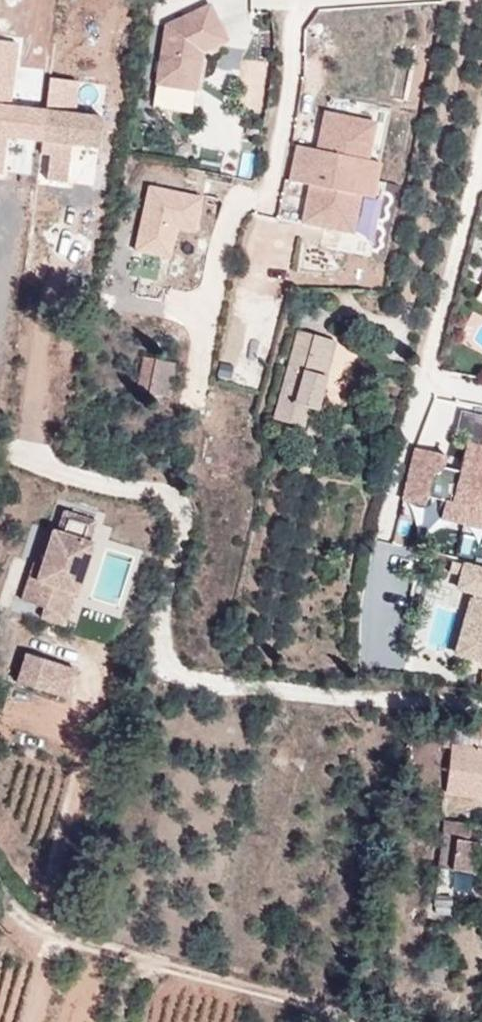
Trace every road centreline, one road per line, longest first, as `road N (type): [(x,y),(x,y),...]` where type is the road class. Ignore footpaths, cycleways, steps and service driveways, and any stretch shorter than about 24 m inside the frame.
road 1 (track): [(439,349),(481,168)]

